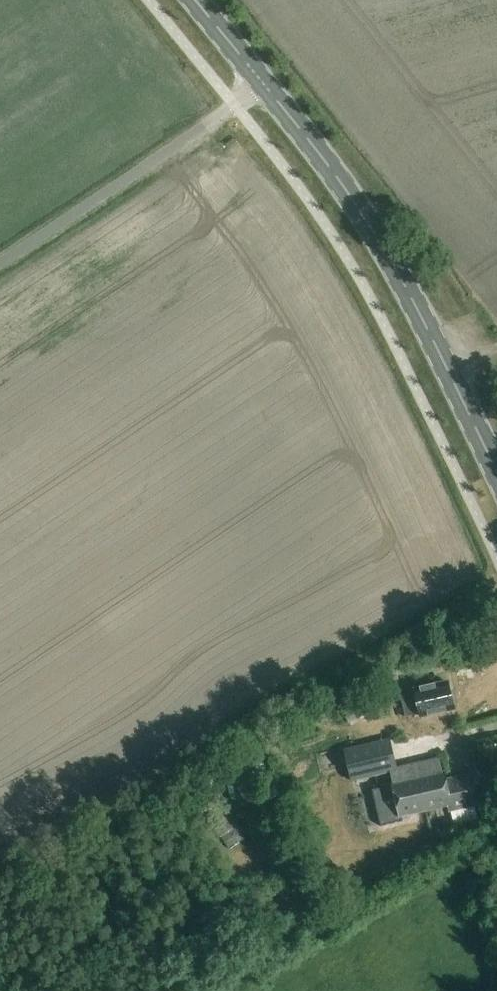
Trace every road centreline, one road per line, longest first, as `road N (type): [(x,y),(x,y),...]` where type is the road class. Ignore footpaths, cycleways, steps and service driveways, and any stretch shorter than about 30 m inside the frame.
road 1 (secondary): [(496,474),(374,230),(195,0)]
road 2 (track): [(235,105),(0,263)]

